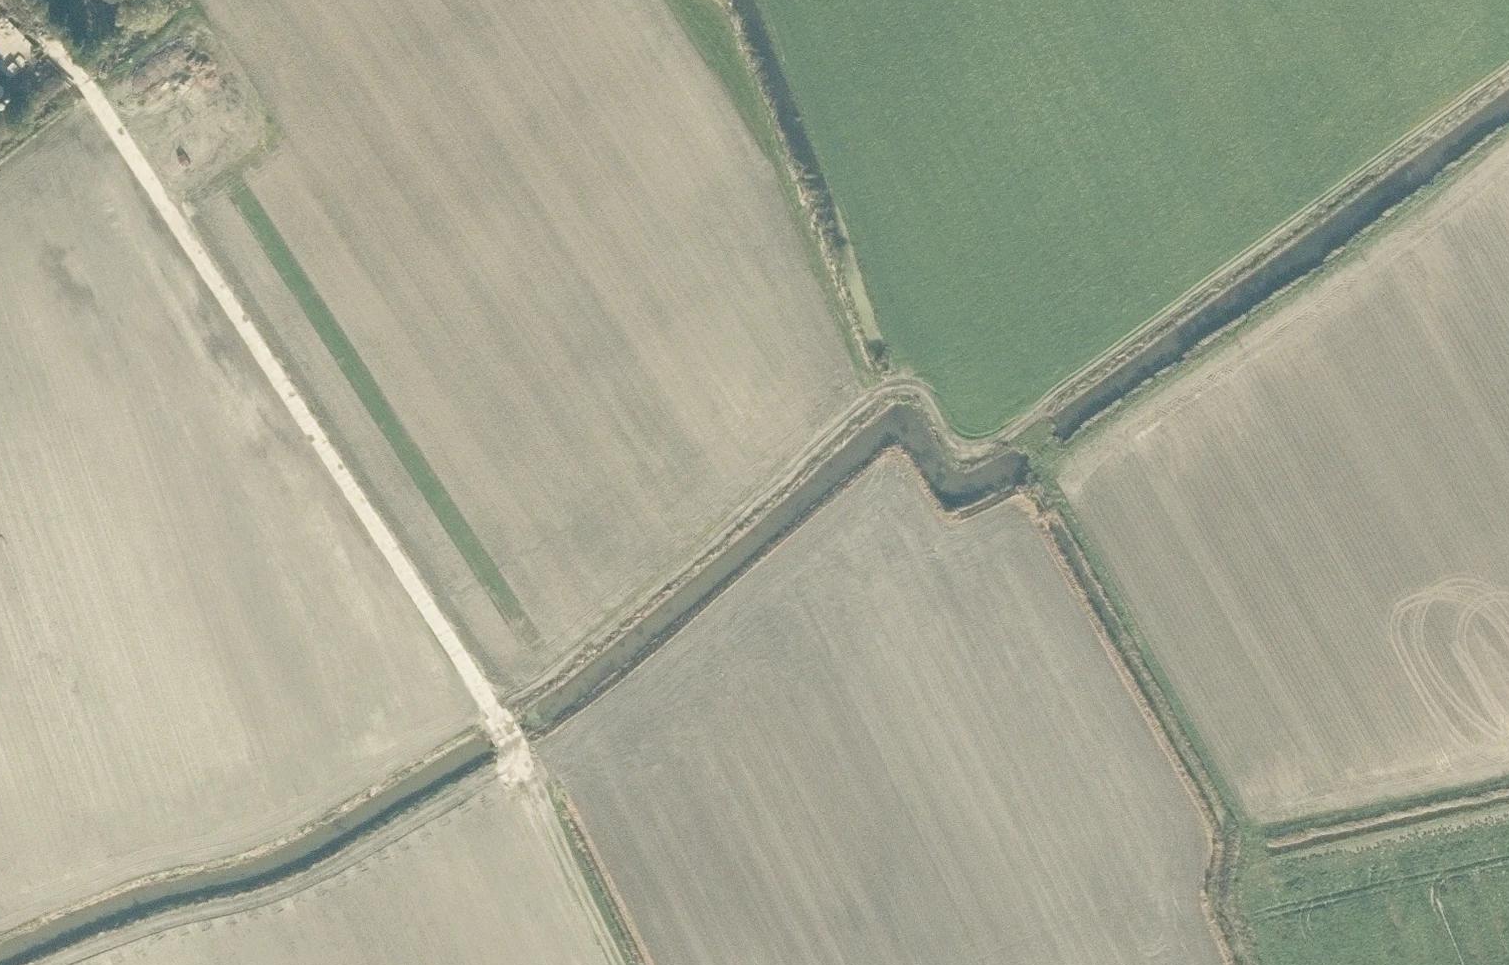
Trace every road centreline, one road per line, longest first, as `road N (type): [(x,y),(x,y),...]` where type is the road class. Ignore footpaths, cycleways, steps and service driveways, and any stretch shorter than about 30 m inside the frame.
road 1 (track): [(523,764),(97,94),(26,15)]
road 2 (track): [(46,964),(315,872),(523,764),(621,964)]

